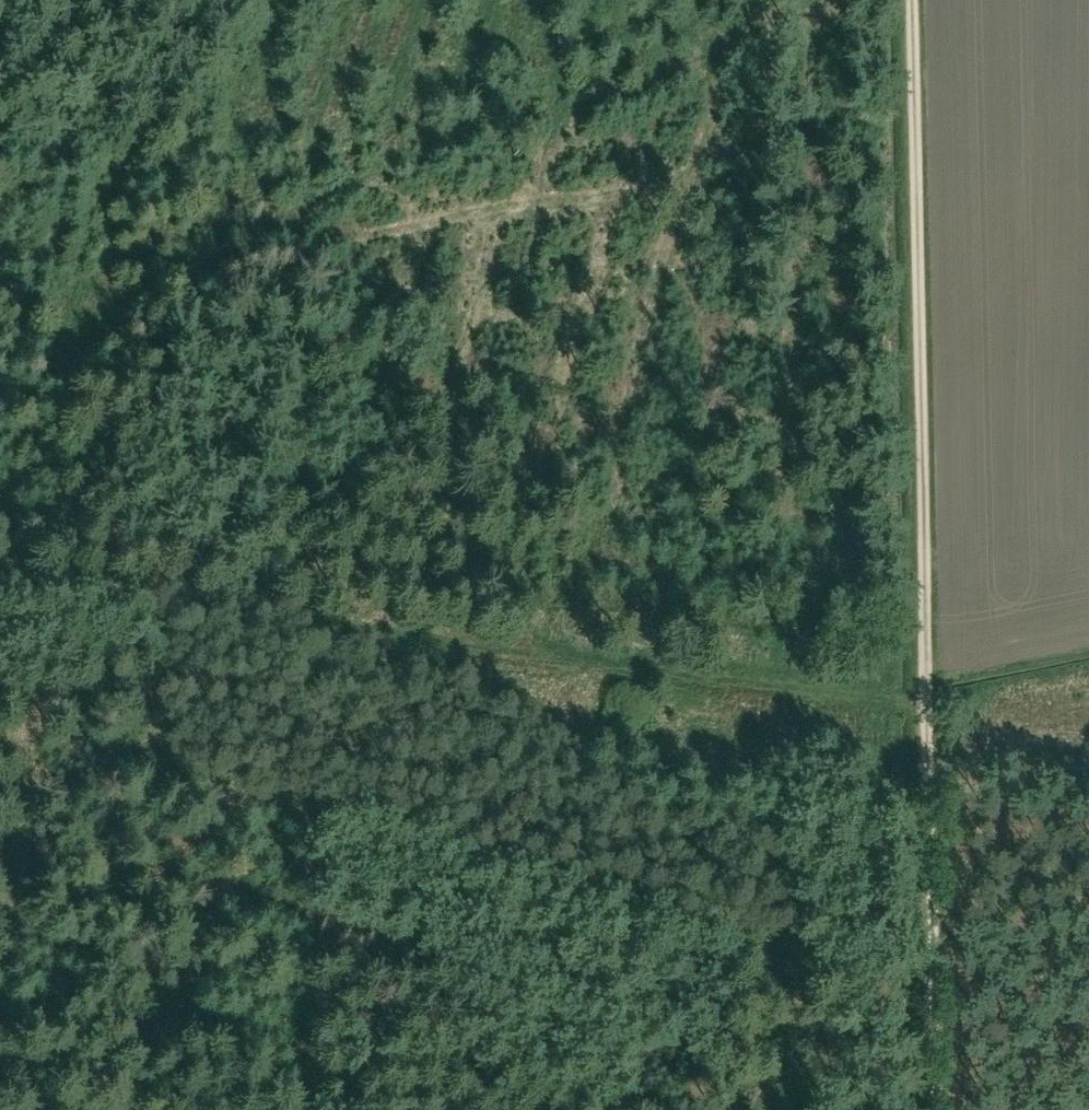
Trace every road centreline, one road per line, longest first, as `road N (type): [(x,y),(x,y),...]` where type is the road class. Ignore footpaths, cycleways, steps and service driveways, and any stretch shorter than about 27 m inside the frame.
road 1 (track): [(934,1109),(910,0)]

